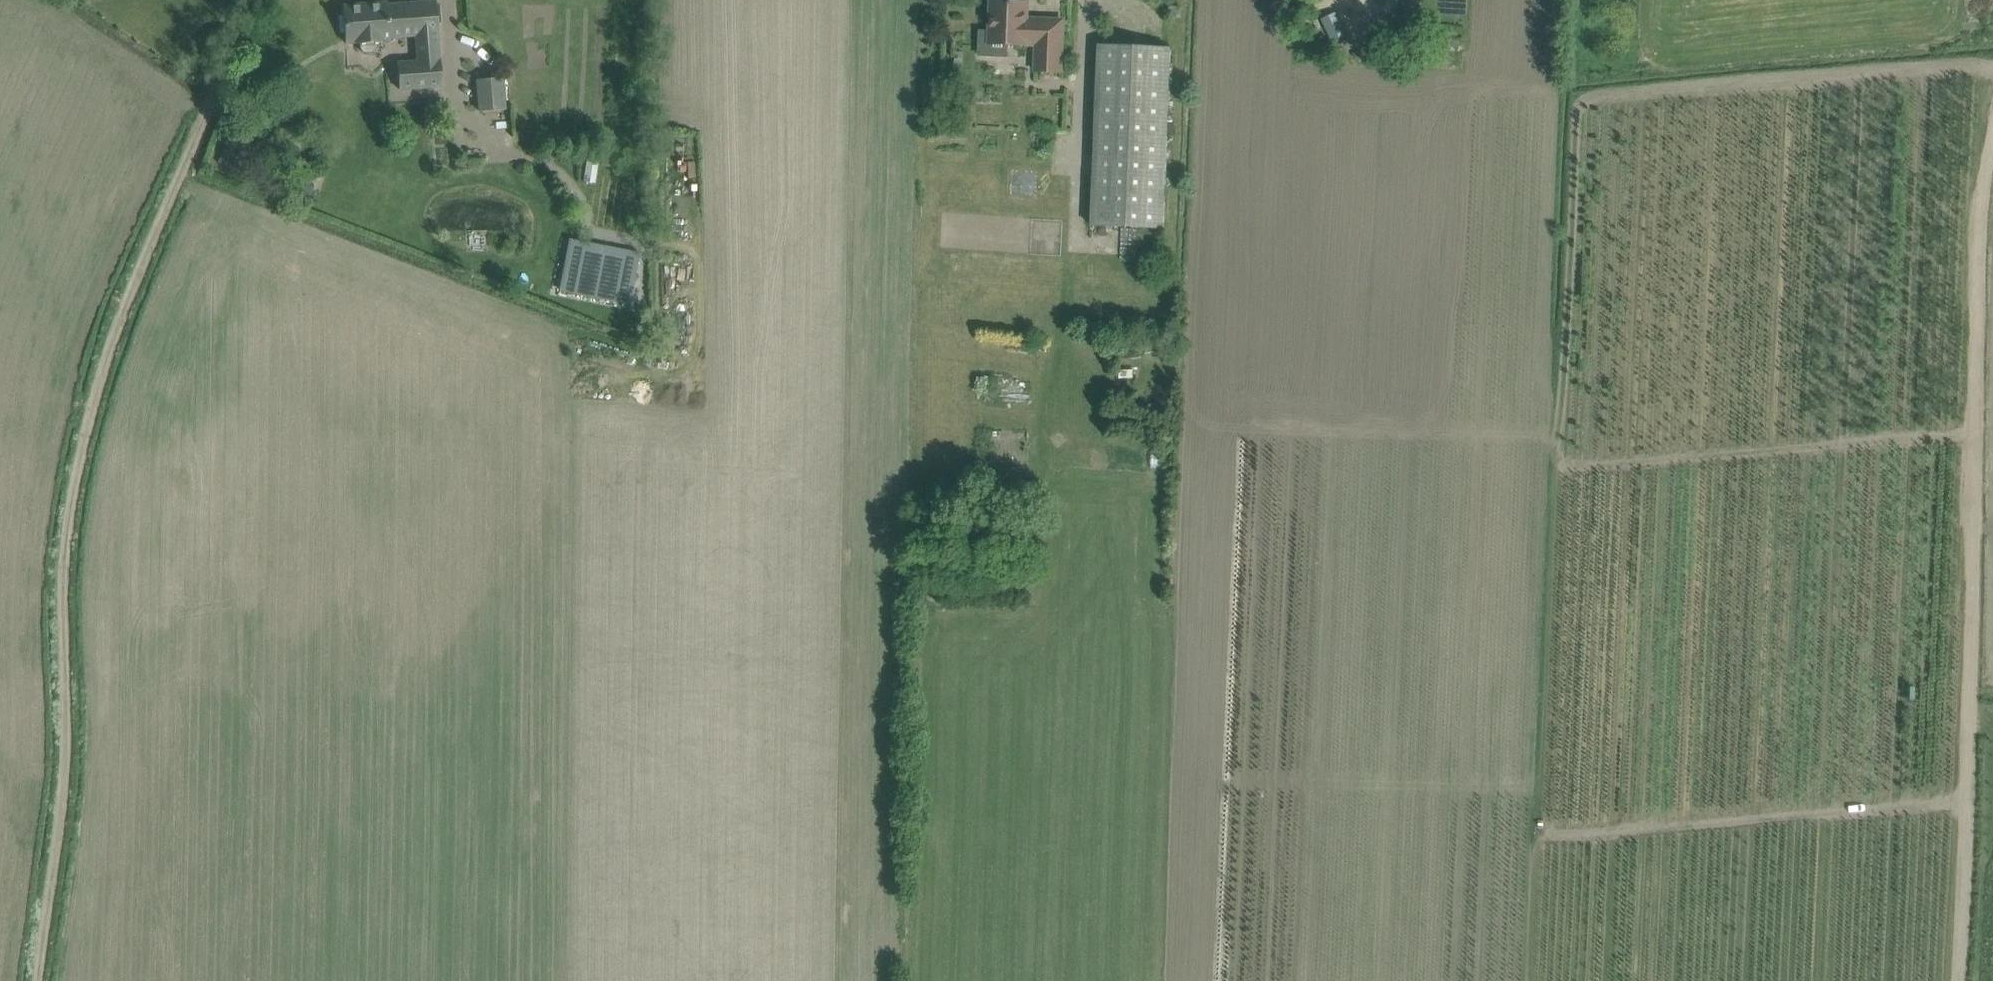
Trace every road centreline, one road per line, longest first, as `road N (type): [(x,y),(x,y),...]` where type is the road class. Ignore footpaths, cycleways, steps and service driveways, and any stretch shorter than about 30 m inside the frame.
road 1 (track): [(36,980),(61,809),(70,502),(114,335),(251,0)]
road 2 (track): [(1959,980),(1978,256),(1992,142)]

